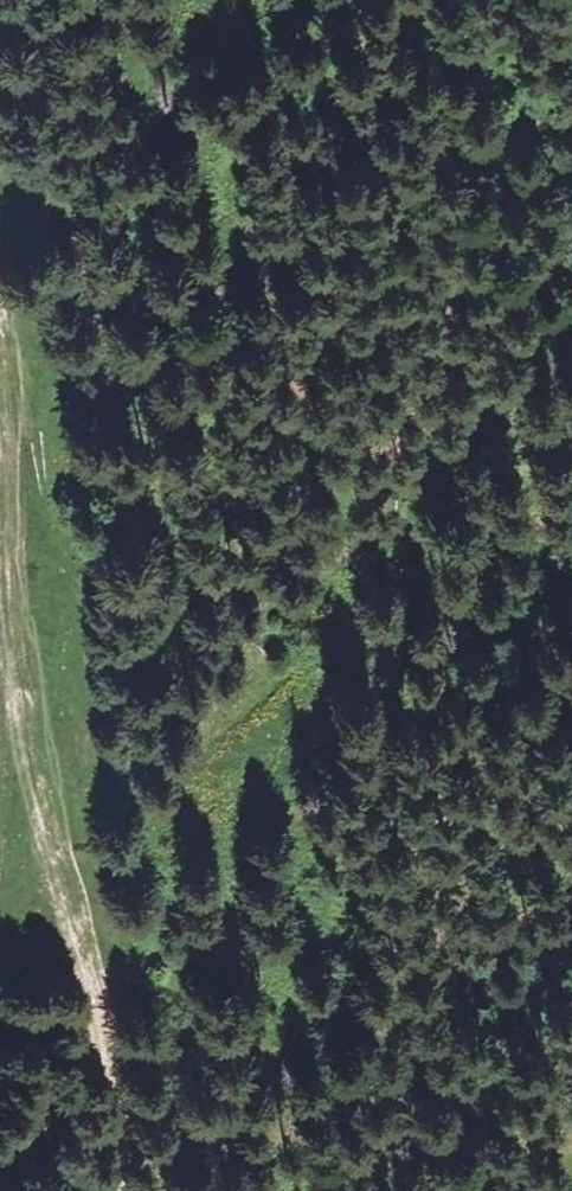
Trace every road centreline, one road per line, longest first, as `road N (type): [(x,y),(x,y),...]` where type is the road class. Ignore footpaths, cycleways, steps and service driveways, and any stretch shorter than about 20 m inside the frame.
road 1 (track): [(0,324),(27,695),(51,822),(108,1018)]
road 2 (track): [(168,0),(181,184),(14,460)]
road 3 (track): [(108,1018),(124,1139),(119,1190)]

